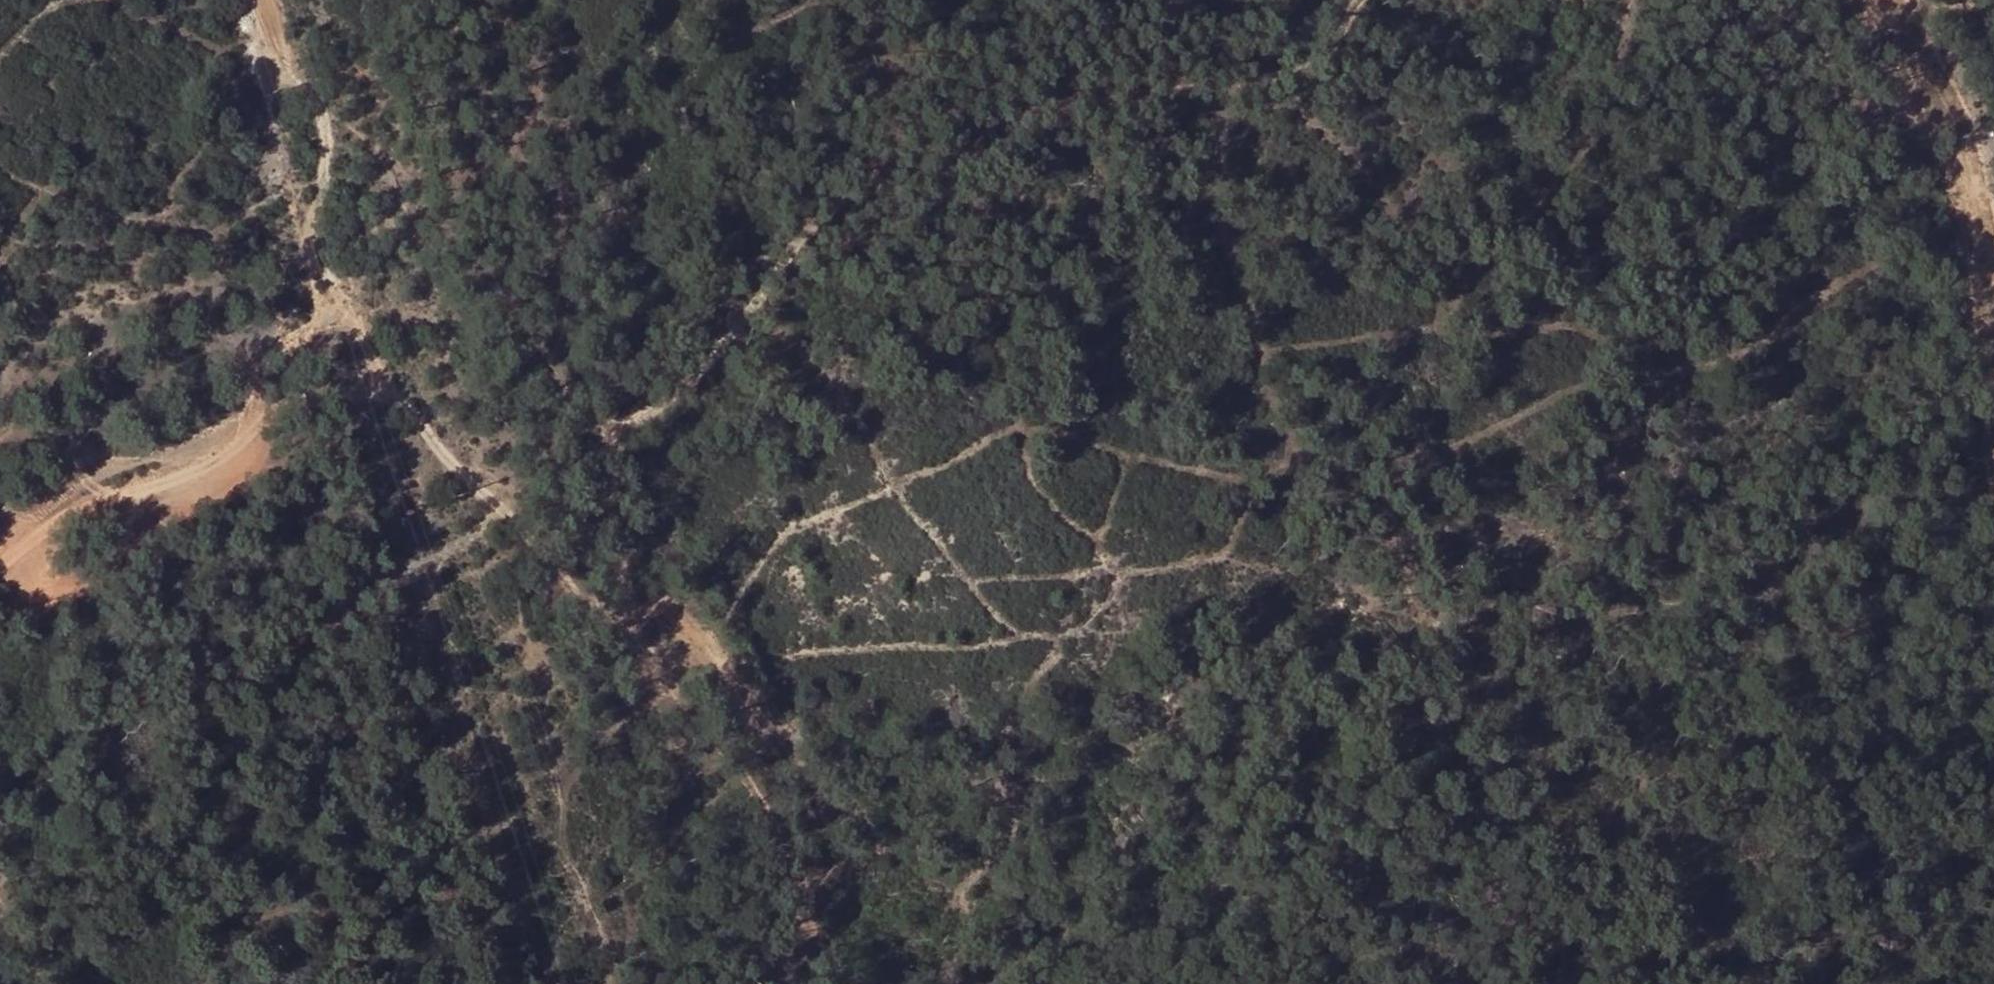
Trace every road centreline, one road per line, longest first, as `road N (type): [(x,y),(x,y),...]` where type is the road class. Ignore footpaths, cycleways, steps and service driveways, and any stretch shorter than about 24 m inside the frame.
road 1 (track): [(252,0),(310,132)]

